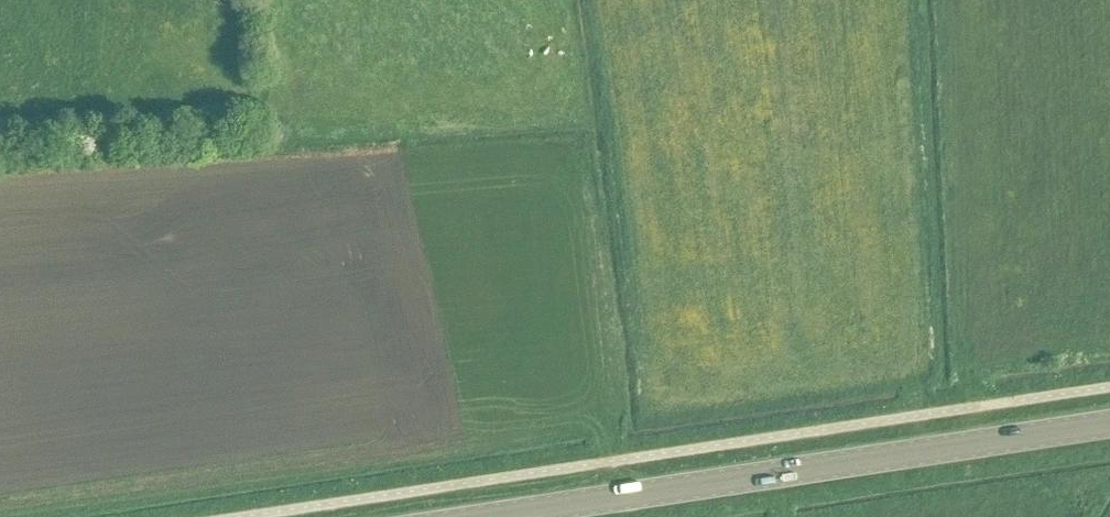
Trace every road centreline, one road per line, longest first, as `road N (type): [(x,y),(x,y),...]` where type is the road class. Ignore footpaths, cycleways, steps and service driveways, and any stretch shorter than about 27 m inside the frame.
road 1 (tertiary): [(493,516),(1109,424)]

